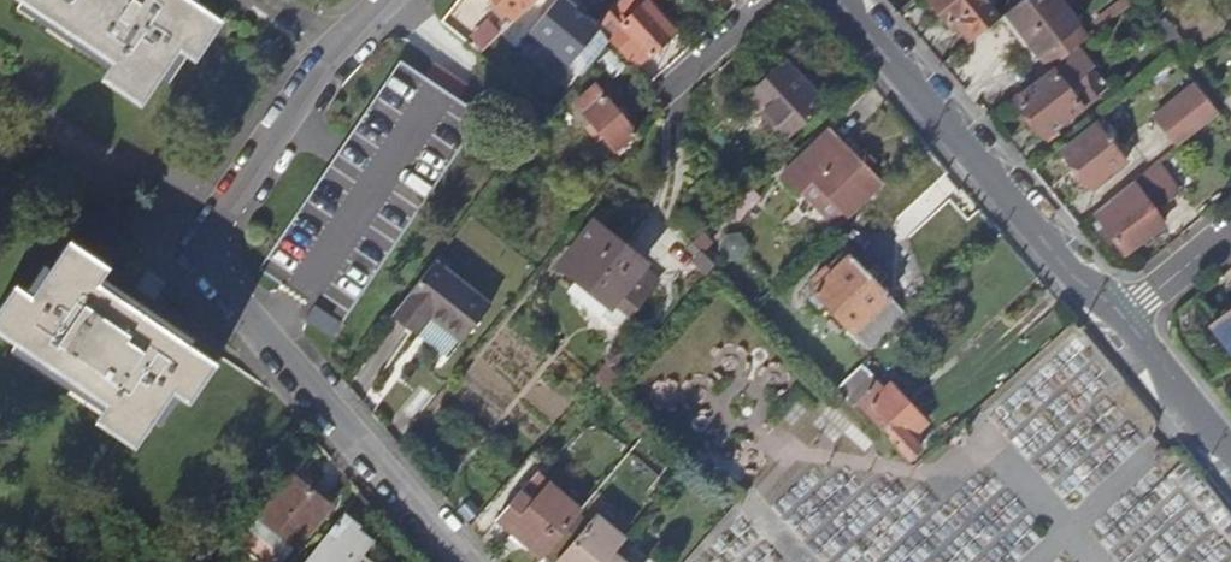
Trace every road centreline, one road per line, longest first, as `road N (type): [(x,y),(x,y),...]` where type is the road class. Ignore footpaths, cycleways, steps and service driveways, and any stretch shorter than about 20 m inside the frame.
road 1 (tertiary): [(837,0),(1063,266),(1123,316)]
road 2 (tertiary): [(1123,316),(1230,449)]
road 3 (residential): [(1123,316),(1230,228)]

